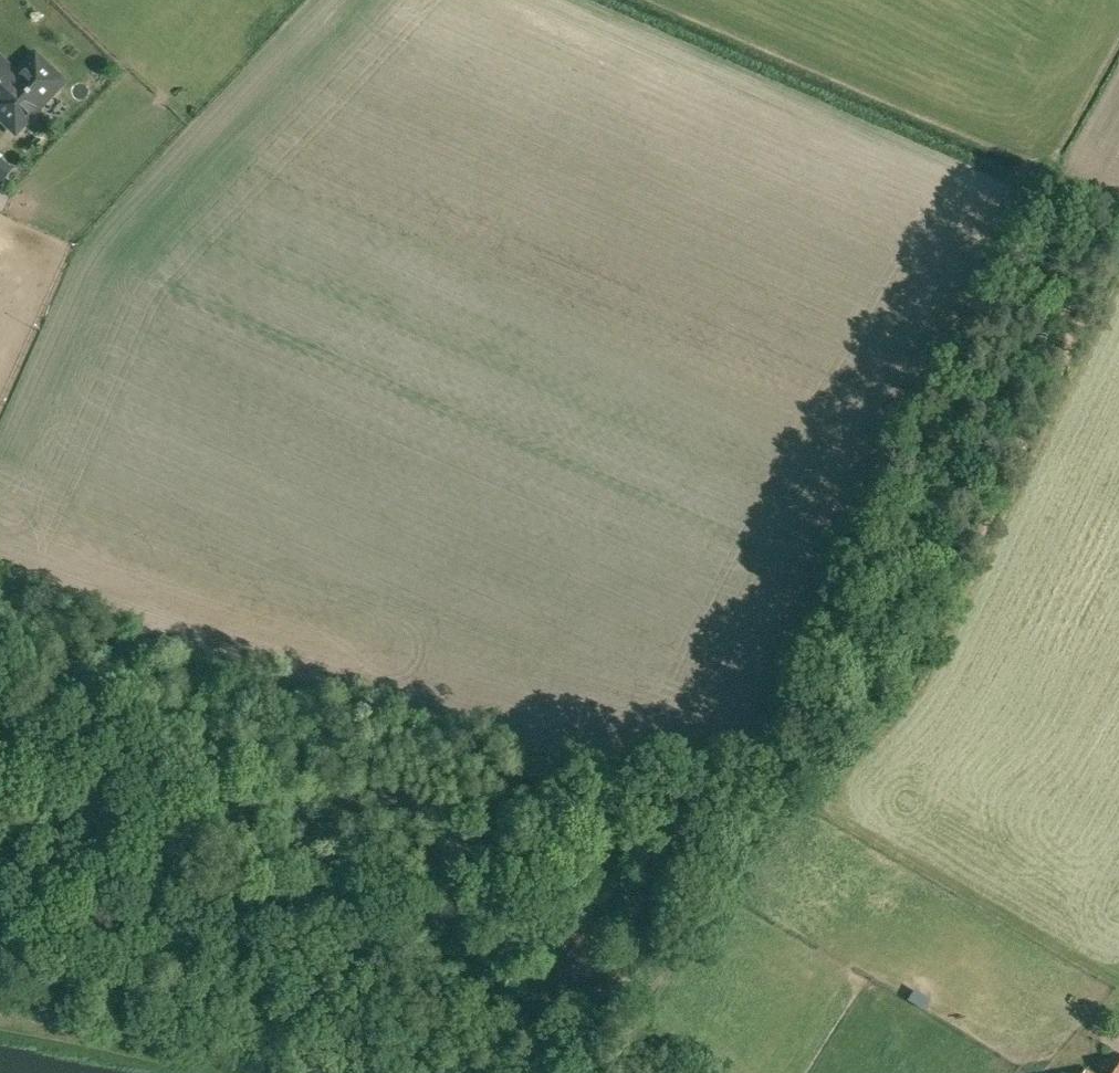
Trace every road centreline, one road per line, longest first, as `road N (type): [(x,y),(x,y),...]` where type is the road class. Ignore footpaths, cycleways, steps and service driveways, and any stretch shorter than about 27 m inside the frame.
road 1 (track): [(0,1018),(239,1072)]

